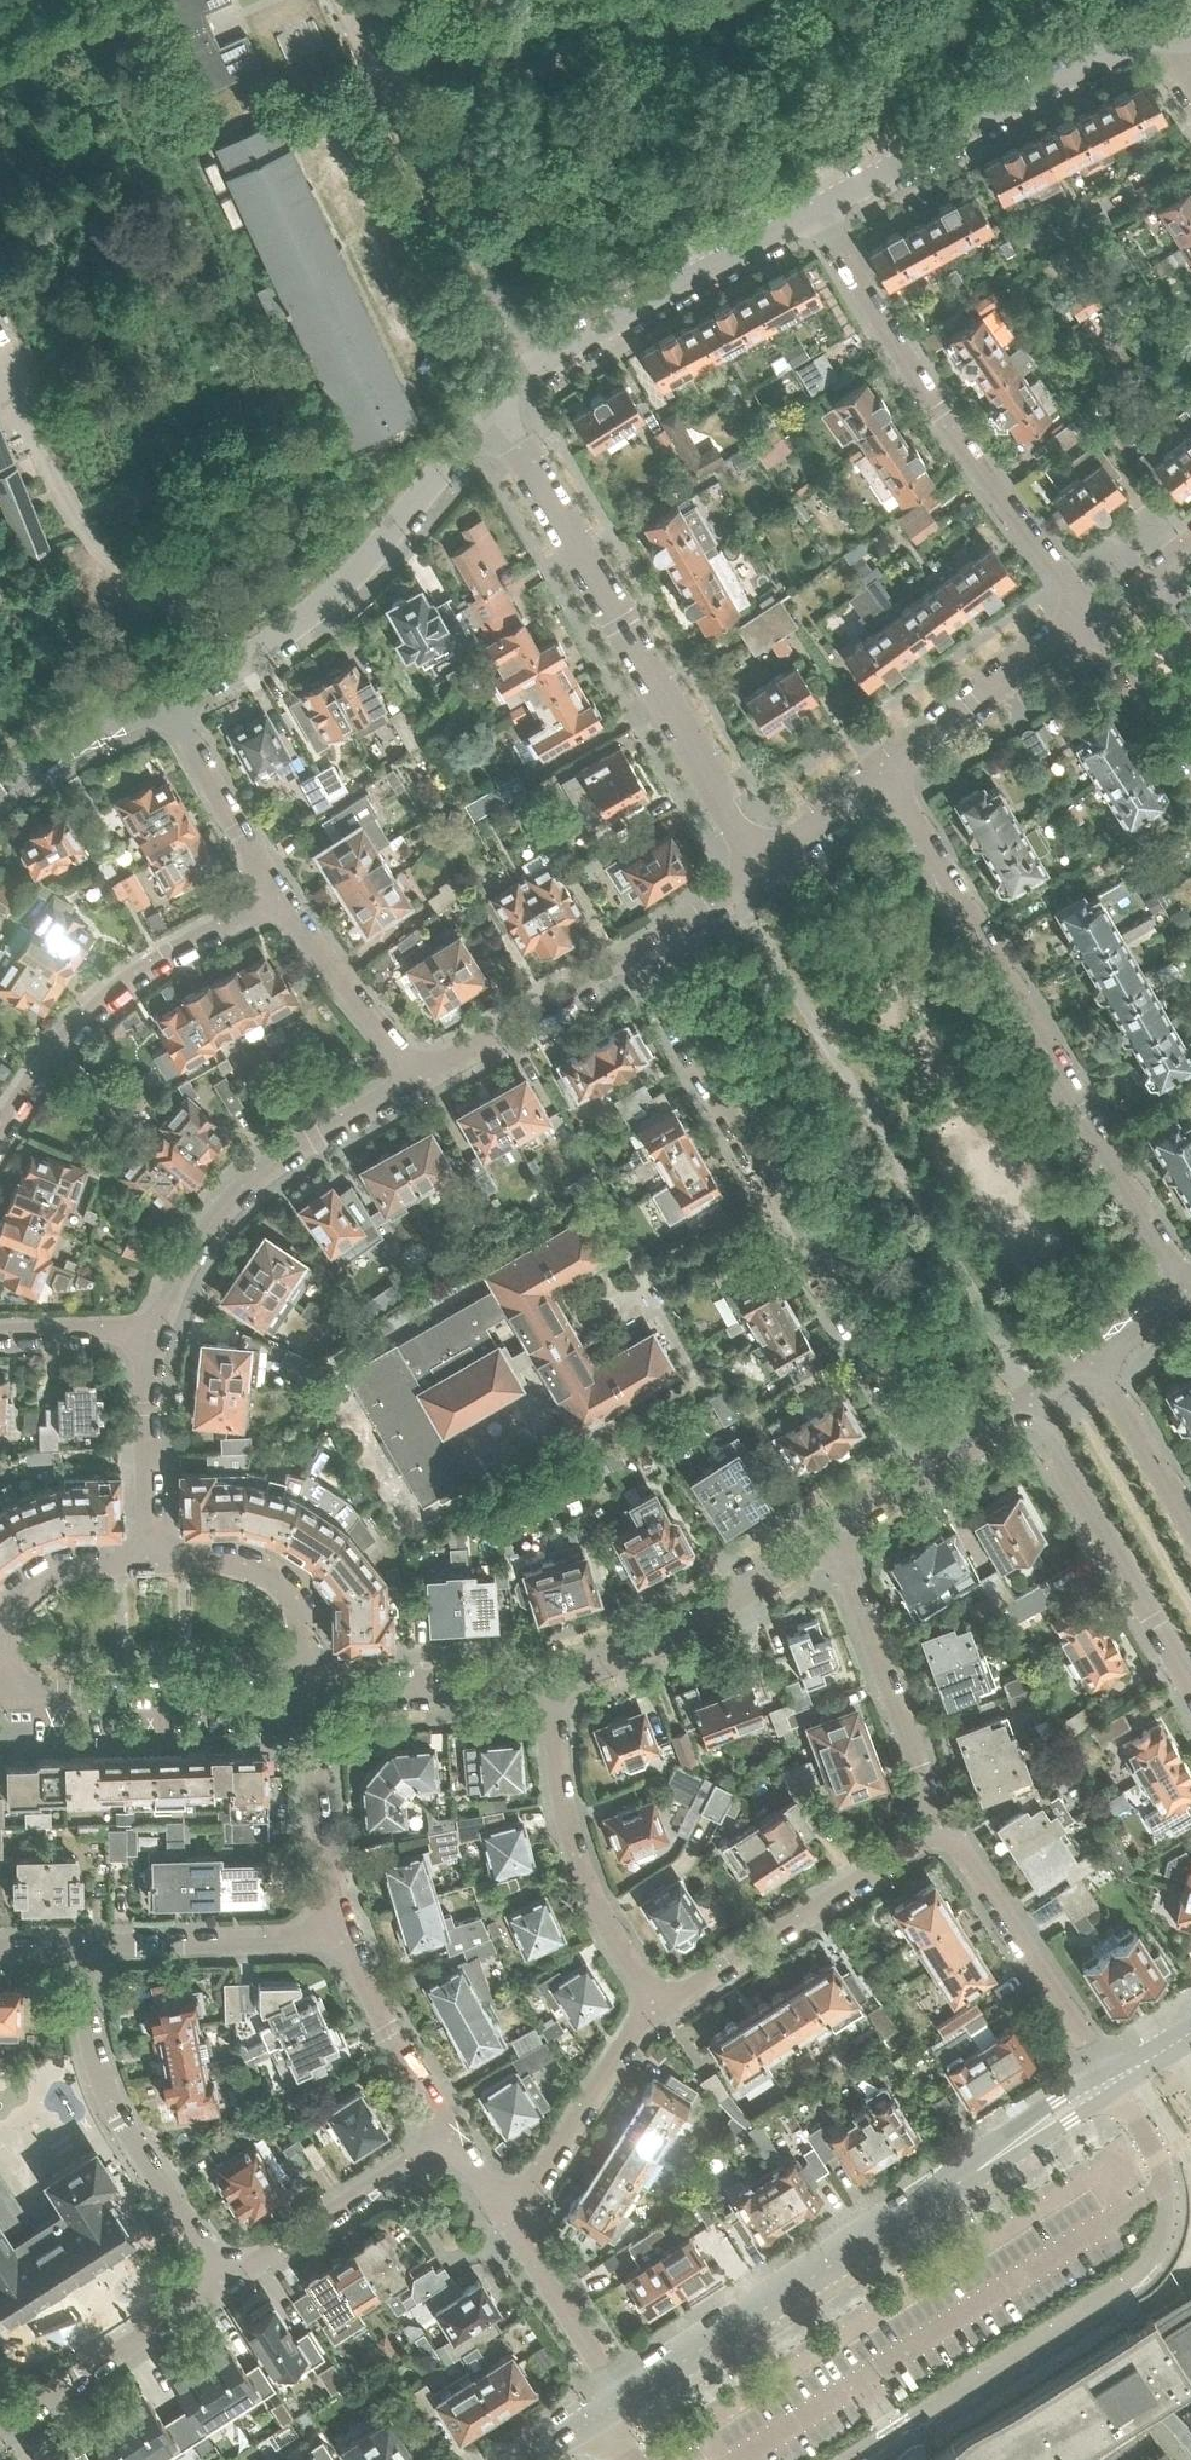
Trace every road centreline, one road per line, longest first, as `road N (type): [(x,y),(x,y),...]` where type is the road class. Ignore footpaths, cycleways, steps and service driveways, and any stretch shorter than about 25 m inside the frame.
road 1 (residential): [(1190,1295),(886,773)]
road 2 (residential): [(611,2408),(1114,2083)]
road 3 (residential): [(631,957),(936,1462)]
road 4 (residential): [(761,872),(495,404)]
road 5 (residential): [(1090,614),(928,402),(815,213)]
road 6 (residential): [(165,701),(276,638),(348,578),(495,404)]
road 7 (residential): [(815,213),(1125,48),(1175,33)]
road 8 (residential): [(154,1335),(177,1277),(229,1198),(418,1079)]
road 9 (residential): [(495,404),(575,342),(815,213)]
road 10 (residential): [(277,898),(146,969),(102,1002),(0,1136)]
road 11 (residential): [(82,1950),(101,2077),(146,2166),(227,2281)]
road 12 (residential): [(662,2004),(632,1974),(582,1877),(563,1817),(551,1681)]
road 13 (residential): [(662,2004),(945,1824)]
road 14 (residential): [(551,1681),(690,1627),(832,1533)]
road 15 (residential): [(1031,1405),(1190,1675)]
road 16 (residential): [(832,1533),(945,1824)]
road 17 (residential): [(945,1824),(1114,2083)]
road 18 (residential): [(13,1695),(309,1689)]
road 19 (residential): [(513,2224),(638,2020),(662,2004)]
road 20 (residential): [(348,1945),(82,1950)]
road 21 (residential): [(8,2428),(227,2281)]
road 22 (residential): [(227,2281),(448,2140)]
road 23 (residential): [(309,1689),(327,1877),(348,1945)]
road 24 (residential): [(886,773),(1090,614)]
road 25 (residential): [(418,1079),(631,957)]
road 26 (residential): [(309,1689),(551,1681)]
road 27 (residential): [(309,1689),(298,1612),(280,1581),(234,1566),(155,1563)]
road 28 (residential): [(155,1563),(71,1571),(18,1603),(13,1695)]
road 29 (residential): [(418,1079),(277,898)]
road 30 (residential): [(155,1563),(147,1410),(154,1335)]
road 31 (residential): [(277,898),(165,701)]
road 32 (residential): [(348,1945),(448,2140)]
road 33 (residential): [(513,2224),(595,2362),(611,2408)]
road 34 (residential): [(1190,1533),(1094,1367)]
road 35 (residential): [(0,783),(165,701)]
road 36 (residential): [(1190,762),(1090,614)]
road 37 (residential): [(761,872),(886,773)]
road 38 (residential): [(631,957),(761,872)]
road 39 (residential): [(154,1335),(0,1328)]
road 40 (residential): [(832,1533),(936,1462)]

